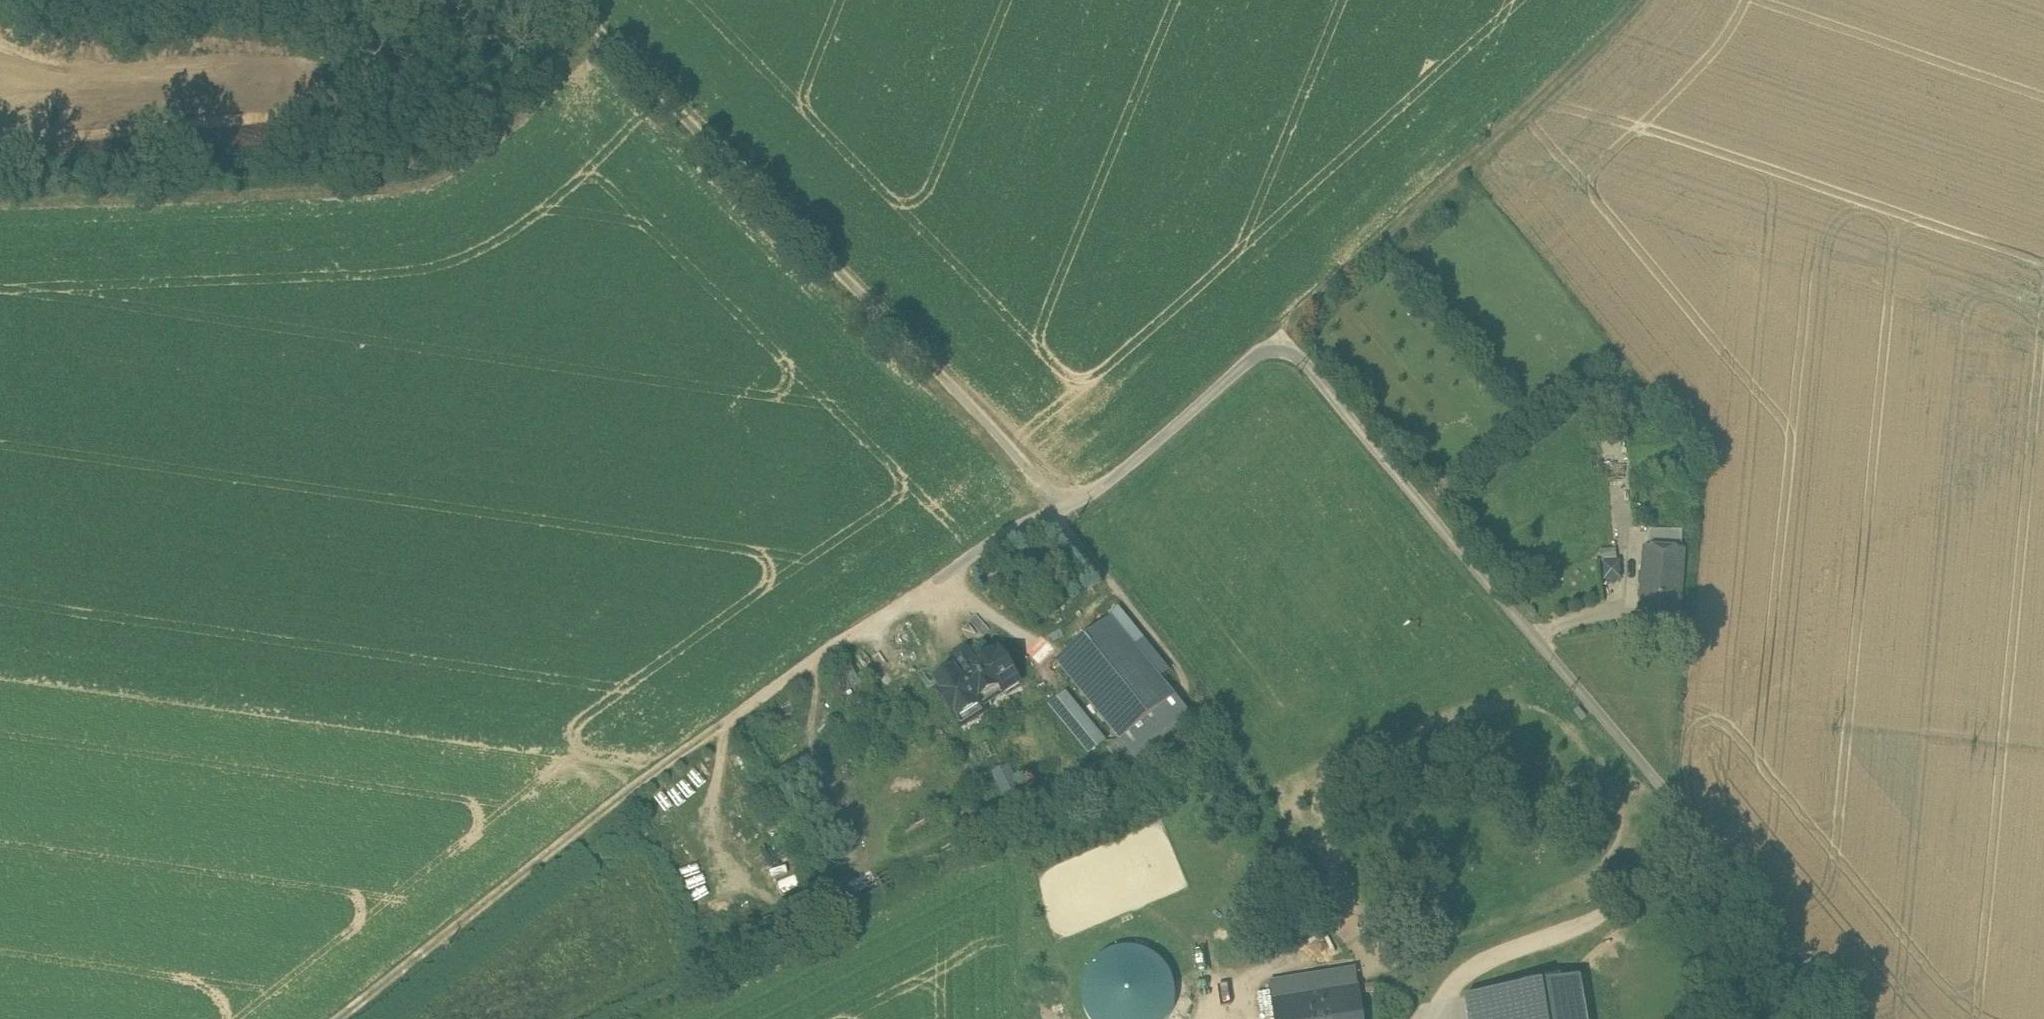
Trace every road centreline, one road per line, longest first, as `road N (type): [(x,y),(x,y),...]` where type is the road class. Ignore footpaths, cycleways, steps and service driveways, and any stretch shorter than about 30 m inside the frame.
road 1 (unclassified): [(1859,1018),(1279,331),(1068,511)]
road 2 (track): [(343,1018),(652,777),(1033,517),(1068,511)]
road 3 (track): [(1639,0),(1279,331)]

